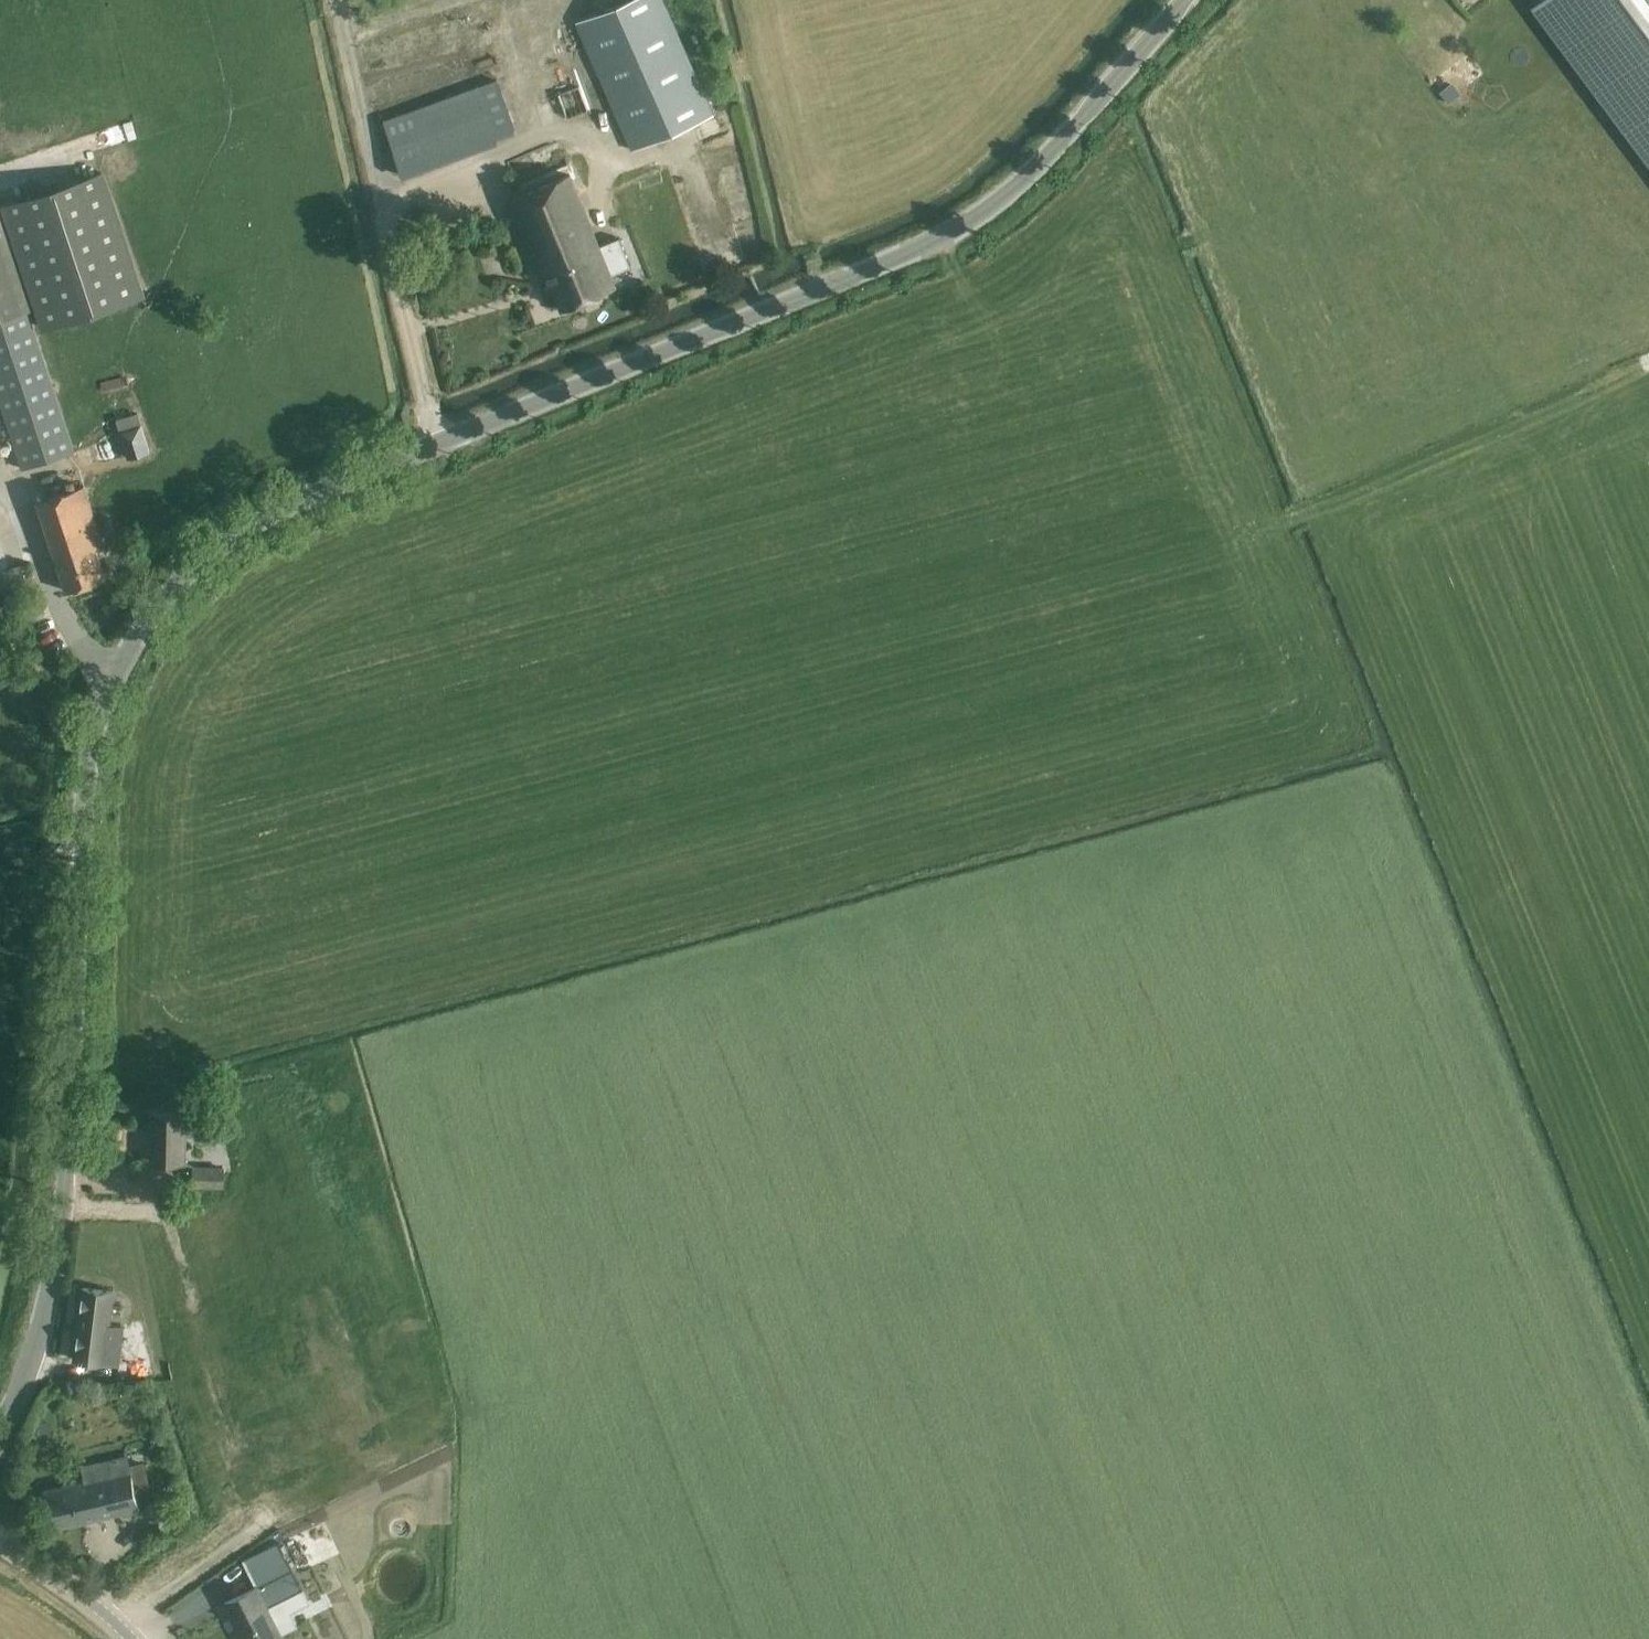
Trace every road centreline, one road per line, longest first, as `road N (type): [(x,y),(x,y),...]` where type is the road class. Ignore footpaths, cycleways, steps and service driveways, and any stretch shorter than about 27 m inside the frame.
road 1 (tertiary): [(0,1437),(49,1251),(68,1069),(66,922),(85,774),(107,706),(184,569),(223,529),(291,495),(605,379),(1015,194),(1054,160),(1190,0)]
road 2 (tertiary): [(132,1638),(0,1542)]

